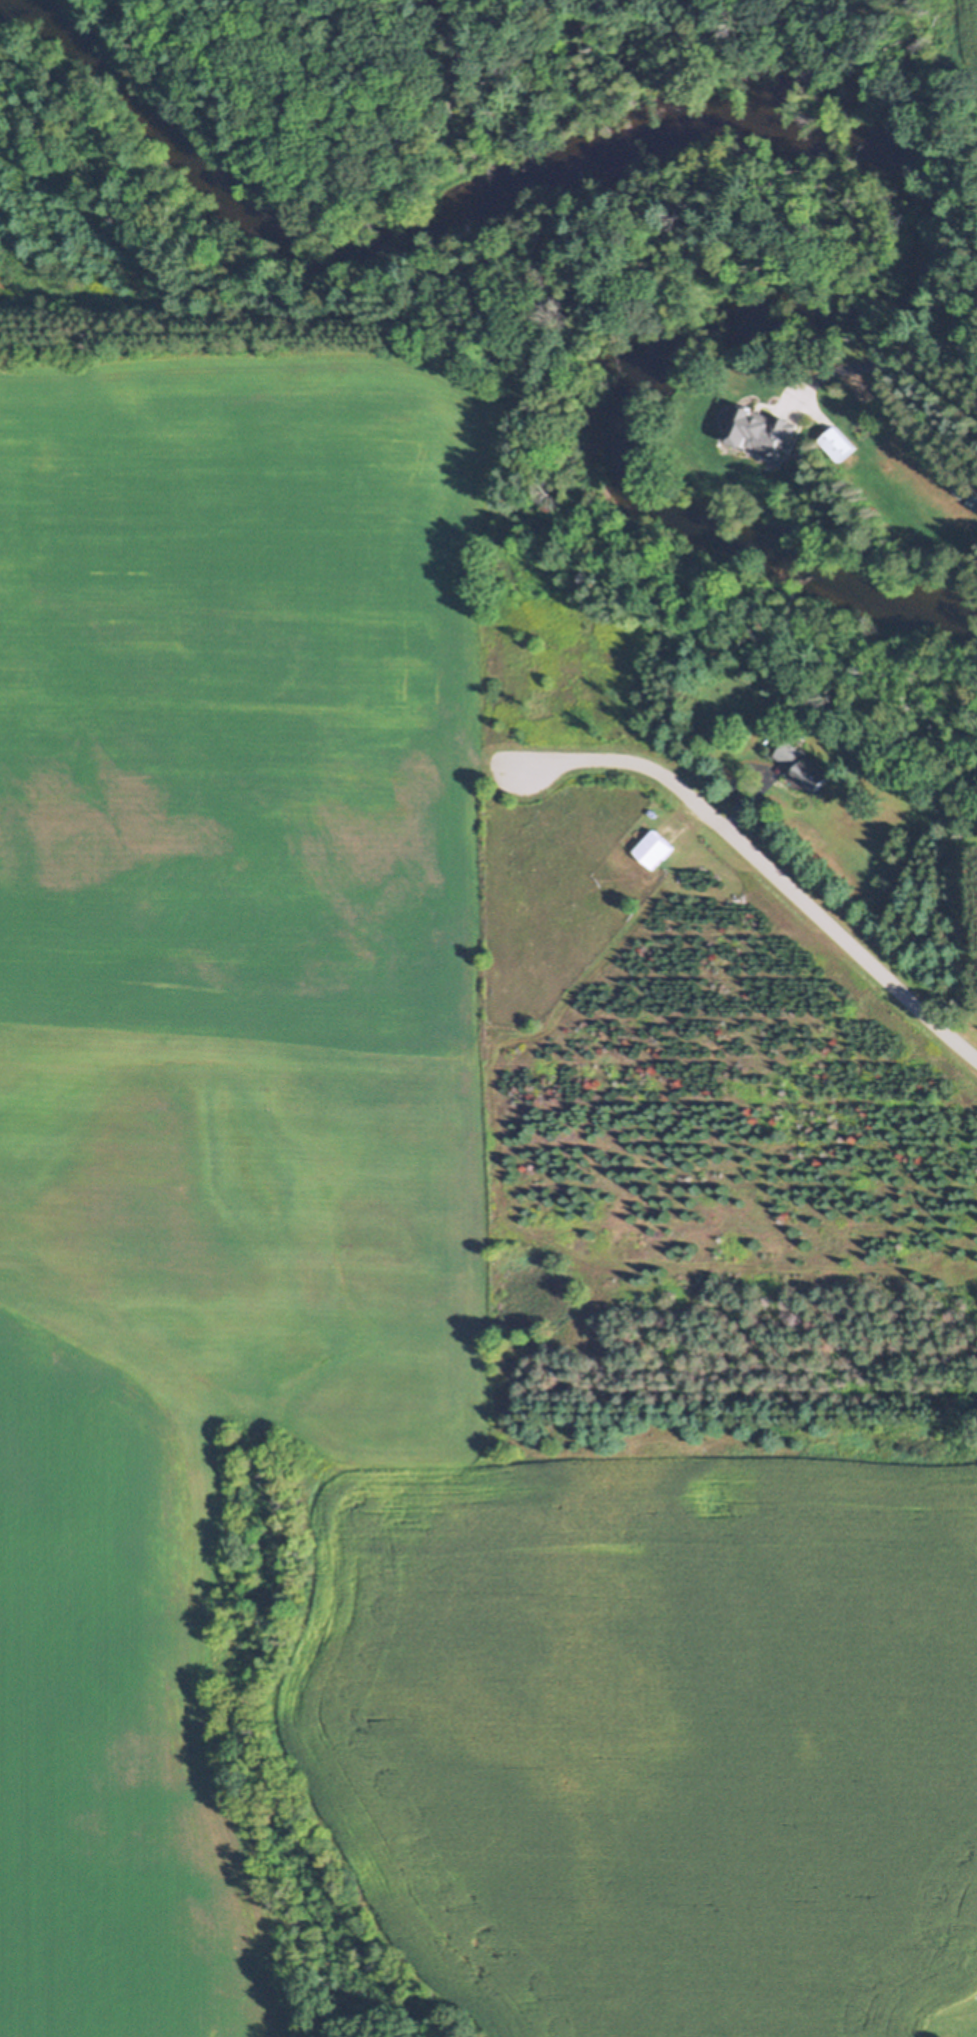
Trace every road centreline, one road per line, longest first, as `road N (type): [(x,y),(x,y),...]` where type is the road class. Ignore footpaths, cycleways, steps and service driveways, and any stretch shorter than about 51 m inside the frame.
road 1 (residential): [(976,1061),(665,774),(626,759),(554,760),(522,771)]

